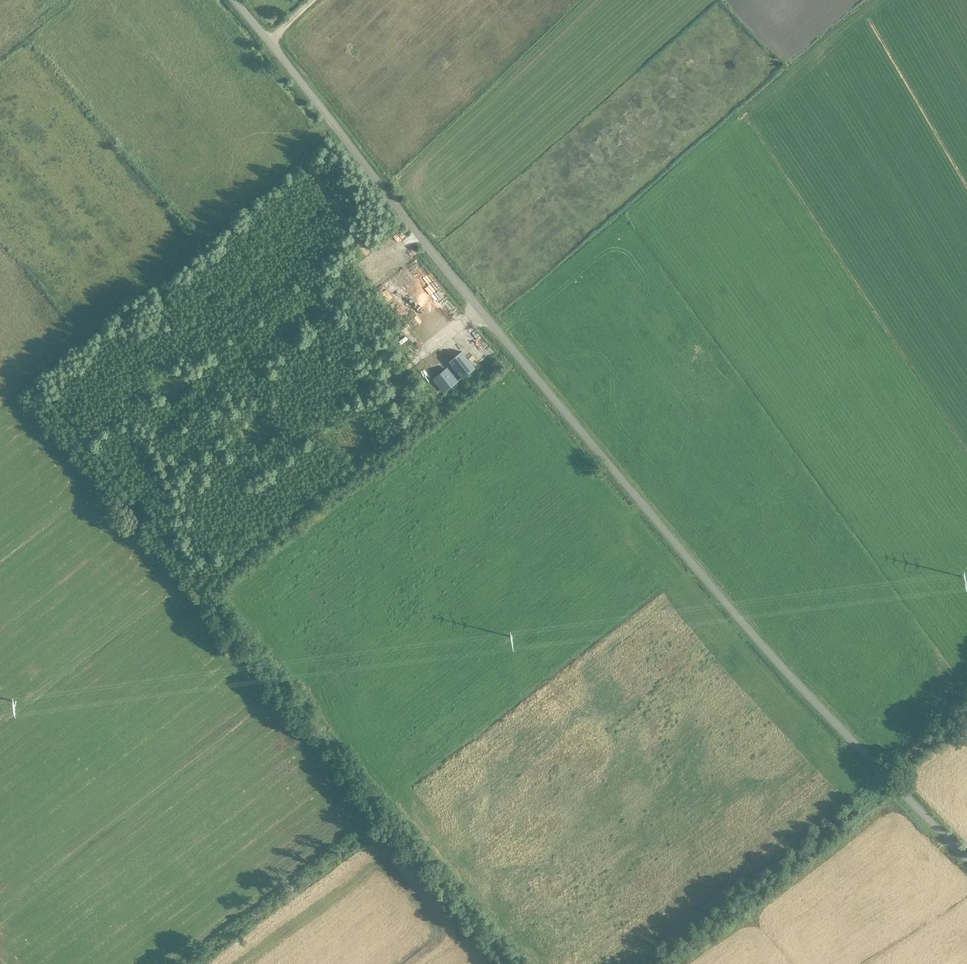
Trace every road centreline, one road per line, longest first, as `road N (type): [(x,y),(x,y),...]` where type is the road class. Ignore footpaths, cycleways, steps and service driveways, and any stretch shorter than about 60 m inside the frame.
road 1 (residential): [(966,861),(846,733),(452,276),(233,0)]

